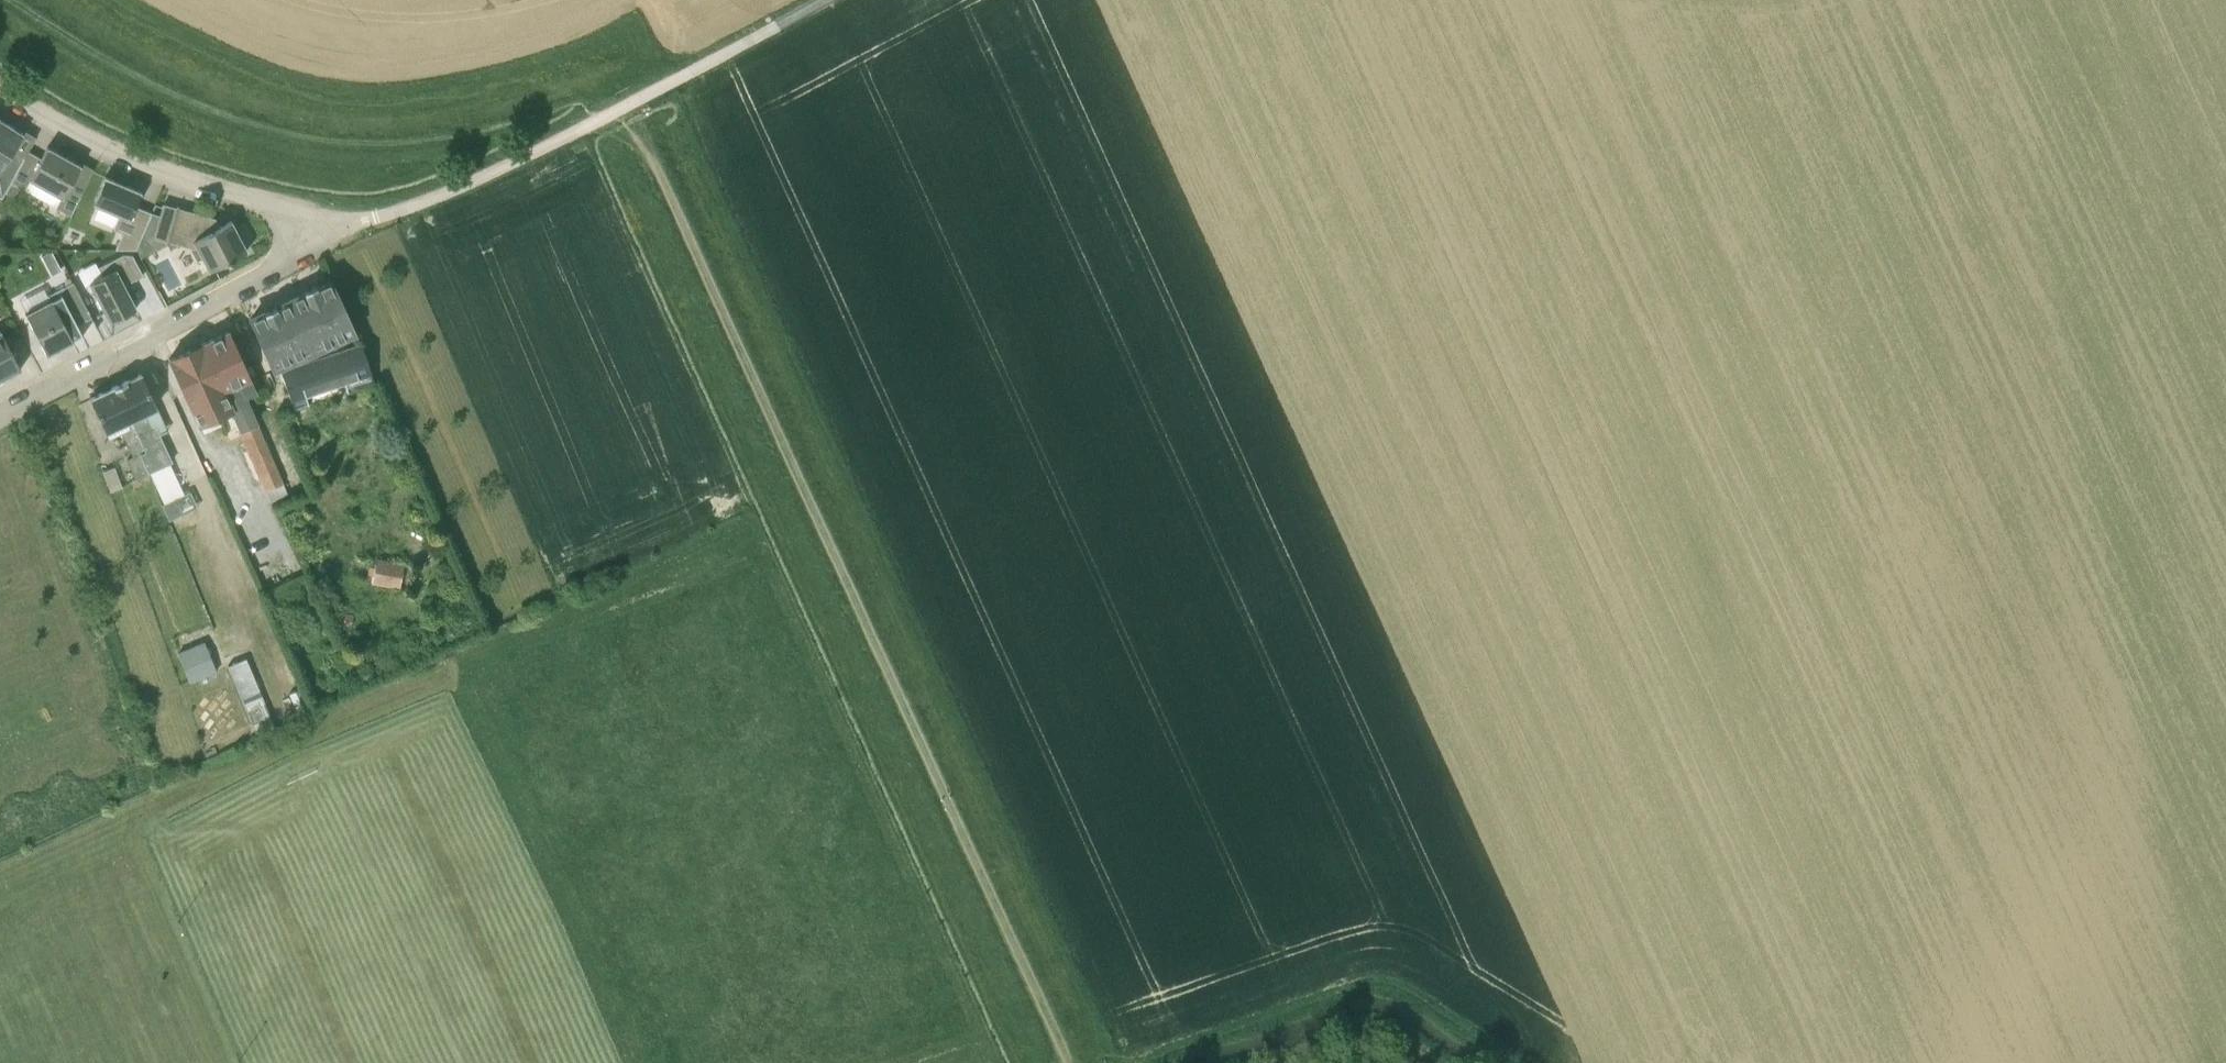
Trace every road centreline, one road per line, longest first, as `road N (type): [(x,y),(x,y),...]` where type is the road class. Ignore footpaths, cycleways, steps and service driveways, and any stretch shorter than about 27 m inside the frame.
road 1 (unclassified): [(394,213),(548,148),(827,0)]
road 2 (residential): [(0,413),(394,213)]
road 3 (residential): [(394,213),(360,218),(245,194),(149,162),(0,75)]

